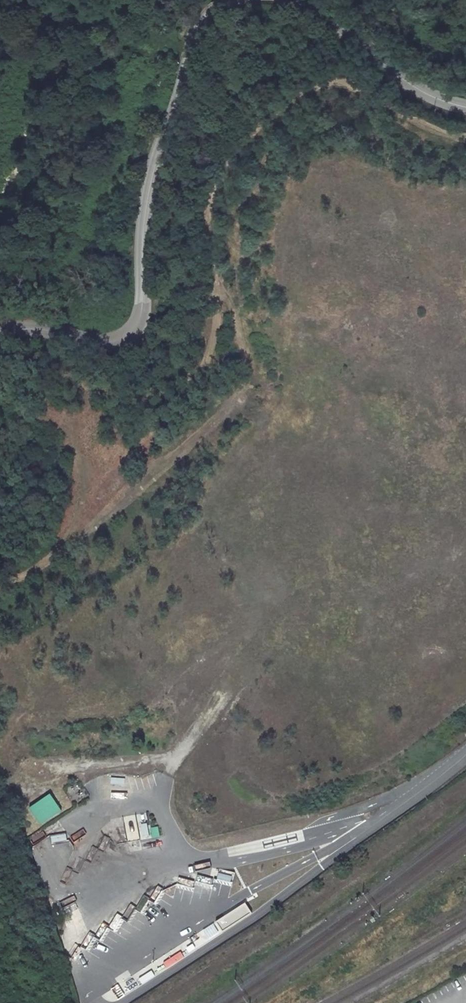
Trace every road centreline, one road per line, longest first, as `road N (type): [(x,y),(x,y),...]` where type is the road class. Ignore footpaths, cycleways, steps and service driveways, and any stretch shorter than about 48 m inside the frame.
road 1 (tertiary): [(0,330),(50,330),(104,344),(123,341),(137,325),(150,179),(205,22),(238,0)]
road 2 (tertiary): [(300,0),(401,79),(465,108)]

